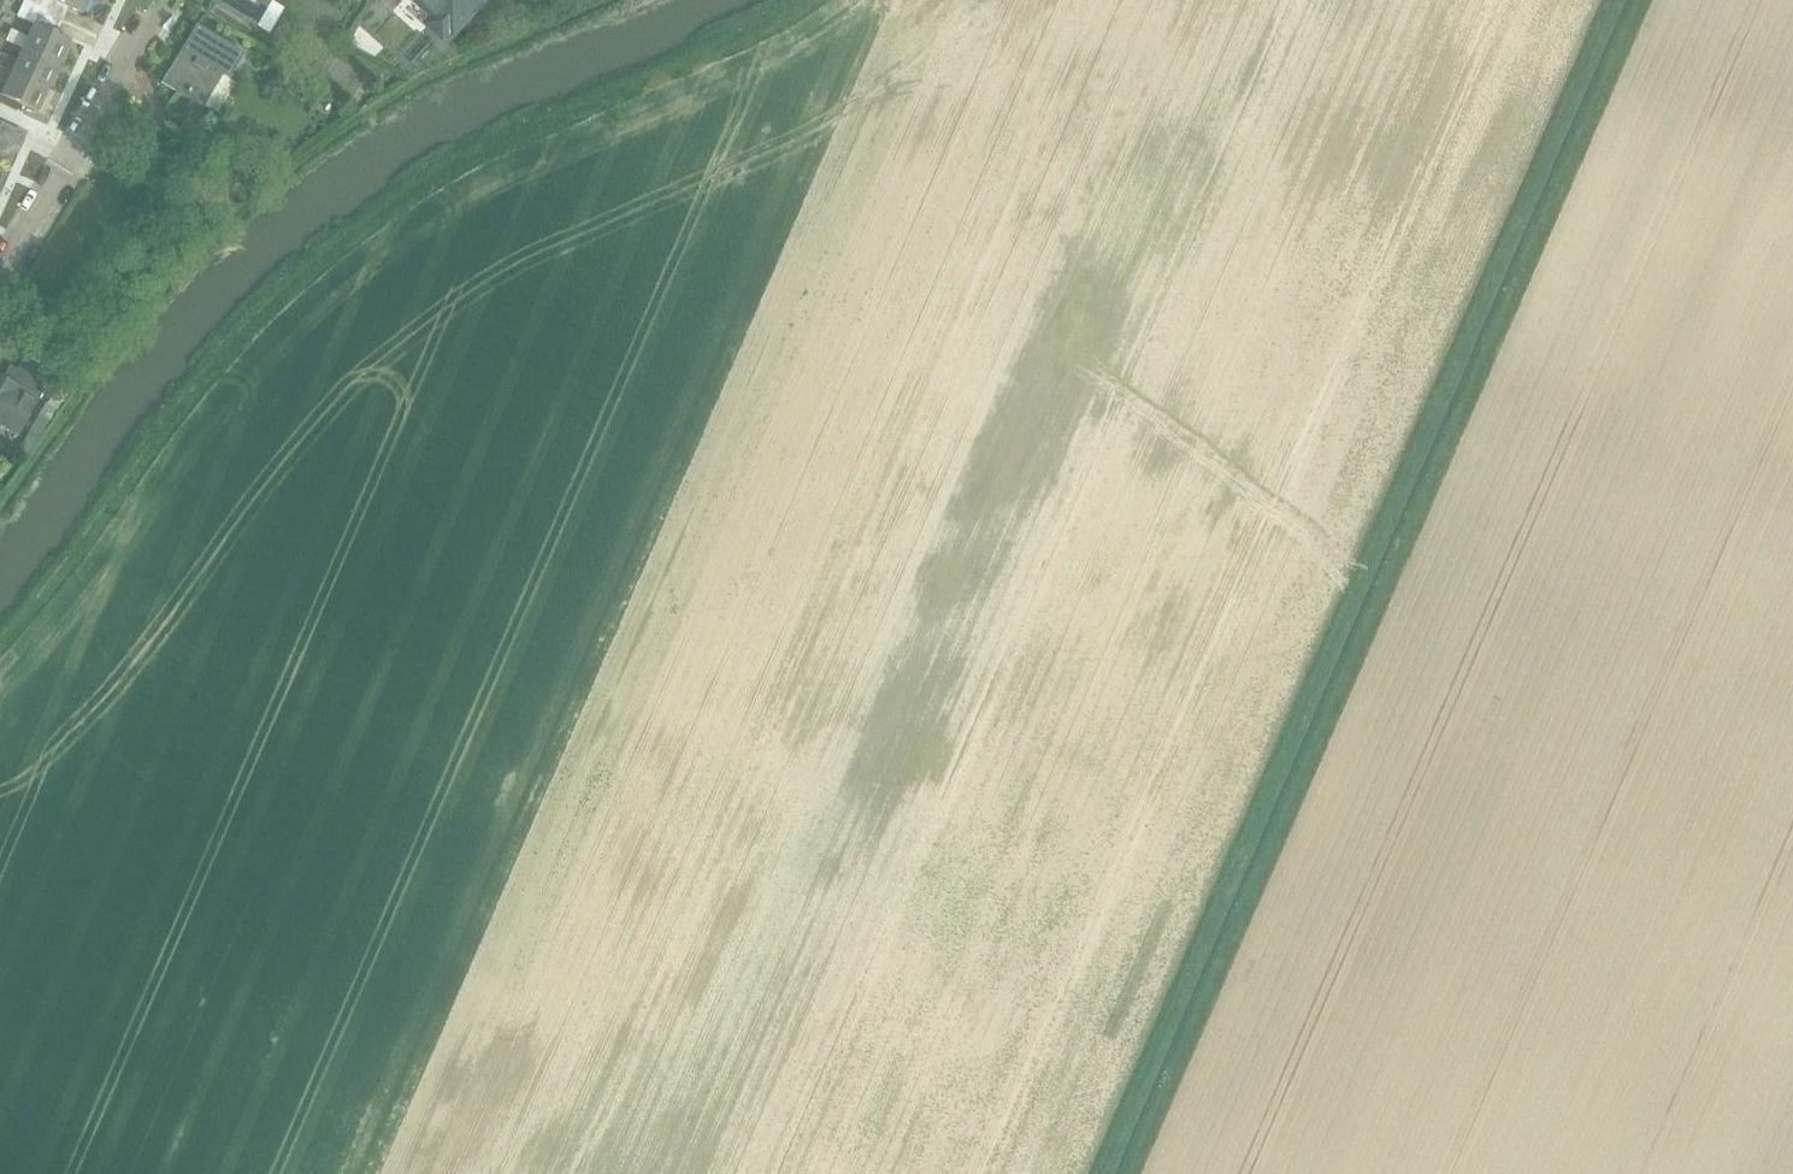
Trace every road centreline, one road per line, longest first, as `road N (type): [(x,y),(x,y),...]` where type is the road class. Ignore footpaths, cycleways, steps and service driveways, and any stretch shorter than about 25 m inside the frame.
road 1 (residential): [(0,270),(159,0)]

